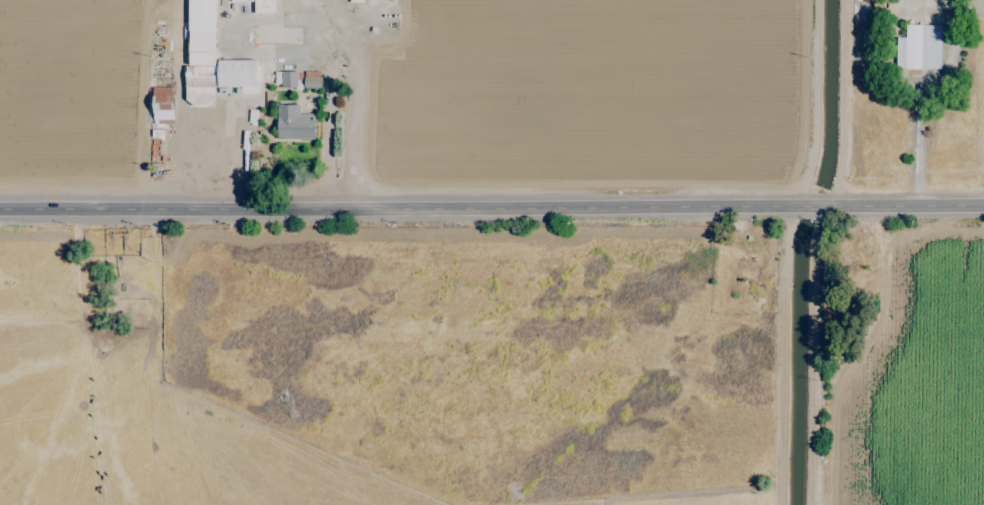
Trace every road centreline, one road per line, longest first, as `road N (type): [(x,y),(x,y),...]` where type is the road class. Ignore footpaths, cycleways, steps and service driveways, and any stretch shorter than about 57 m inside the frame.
road 1 (tertiary): [(0,208),(848,205)]
road 2 (track): [(848,205),(830,286),(822,504)]
road 3 (tertiary): [(983,205),(848,205)]

